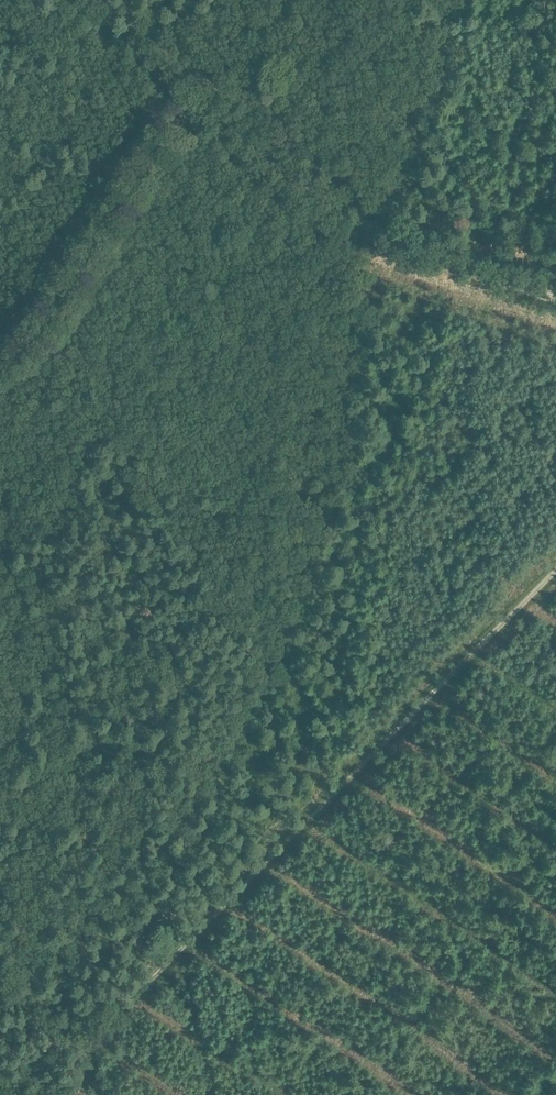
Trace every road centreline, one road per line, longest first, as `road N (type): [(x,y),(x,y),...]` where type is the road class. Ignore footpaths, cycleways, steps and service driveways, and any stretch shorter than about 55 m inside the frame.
road 1 (track): [(0,1023),(94,1028),(114,1014),(555,570)]
road 2 (tertiary): [(555,288),(360,221),(311,194),(173,51),(102,0)]
road 3 (track): [(0,363),(41,328),(206,85)]

